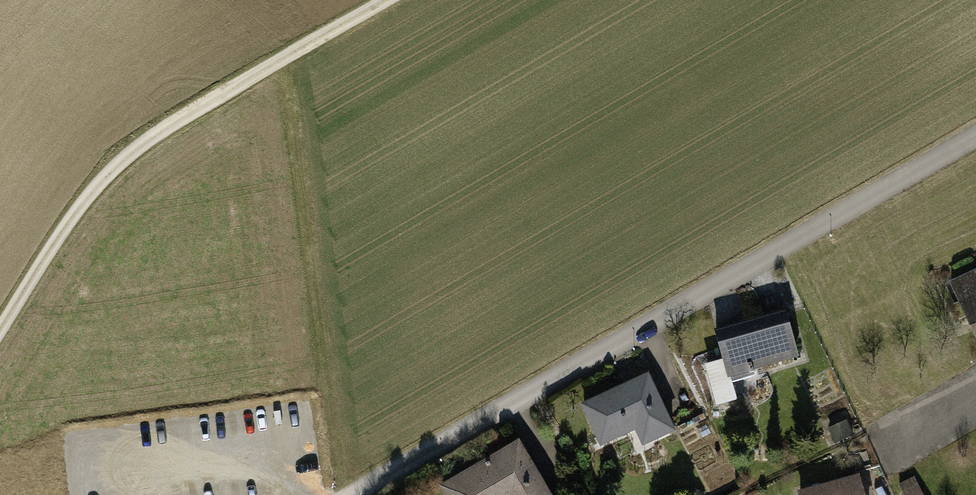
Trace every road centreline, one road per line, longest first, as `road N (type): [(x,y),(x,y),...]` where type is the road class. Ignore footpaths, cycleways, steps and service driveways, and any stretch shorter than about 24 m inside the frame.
road 1 (residential): [(975,136),(357,494)]
road 2 (track): [(0,335),(64,230),(115,169),(177,119),(386,0)]

